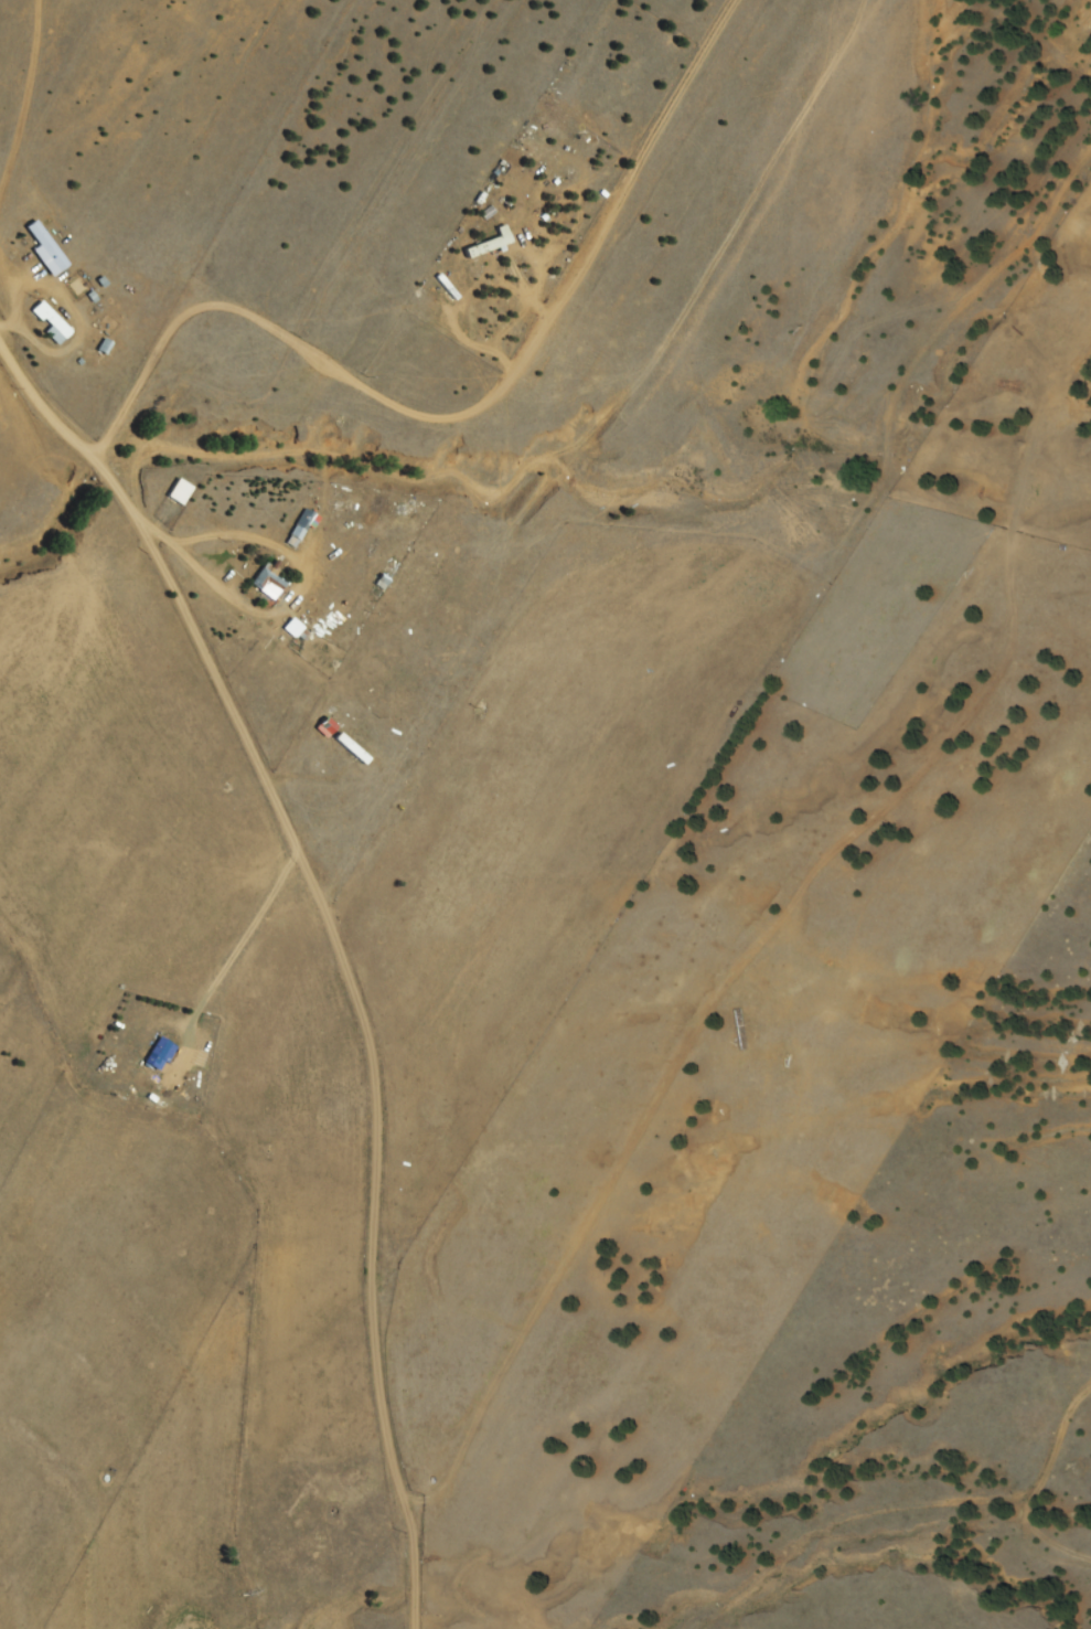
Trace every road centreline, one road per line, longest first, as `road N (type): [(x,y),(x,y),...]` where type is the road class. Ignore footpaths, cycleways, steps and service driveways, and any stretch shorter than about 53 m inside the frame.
road 1 (residential): [(0,288),(93,469),(179,529),(207,604)]

